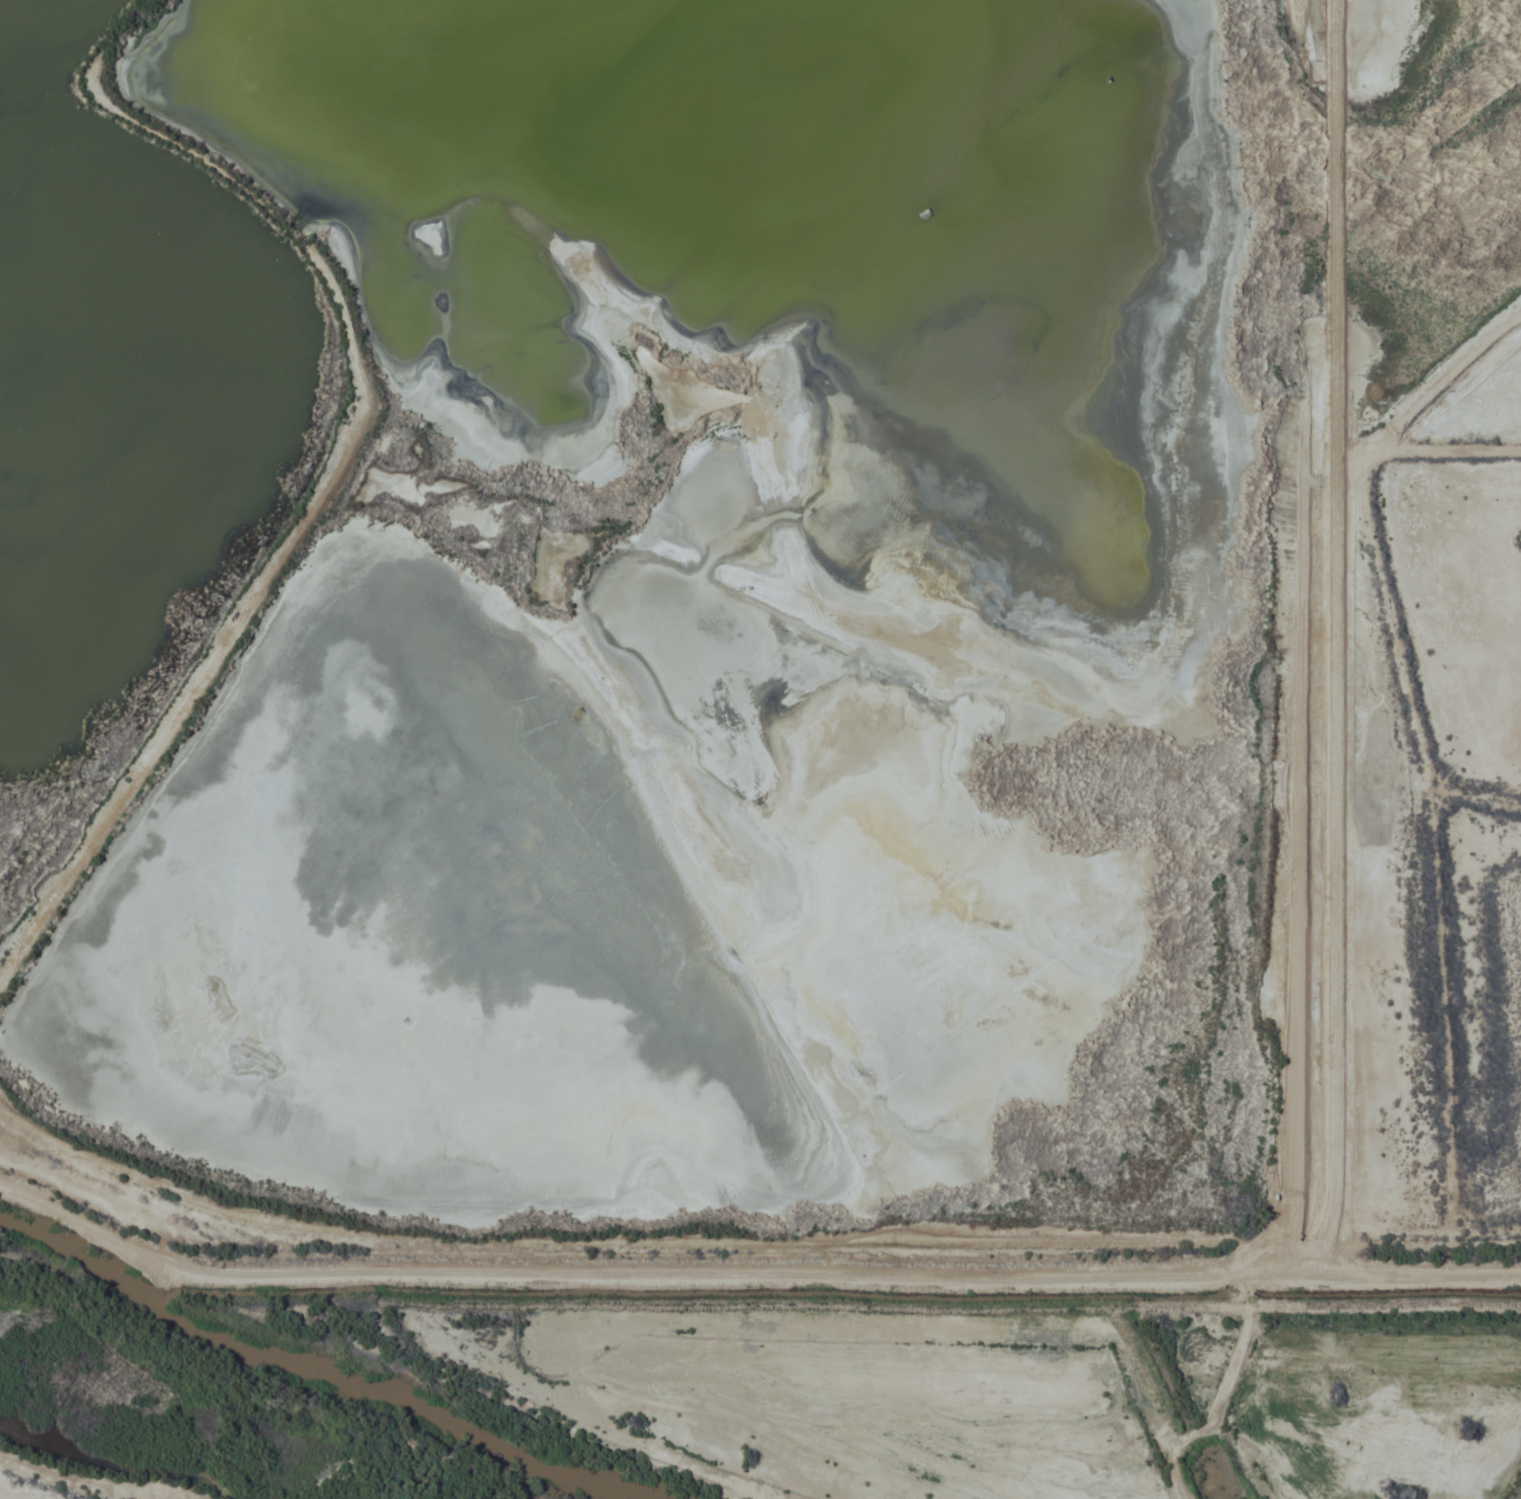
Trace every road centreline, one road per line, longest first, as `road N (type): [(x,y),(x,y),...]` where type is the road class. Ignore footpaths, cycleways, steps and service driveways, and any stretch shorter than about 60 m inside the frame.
road 1 (track): [(1520,1267),(159,1260),(0,1196)]

